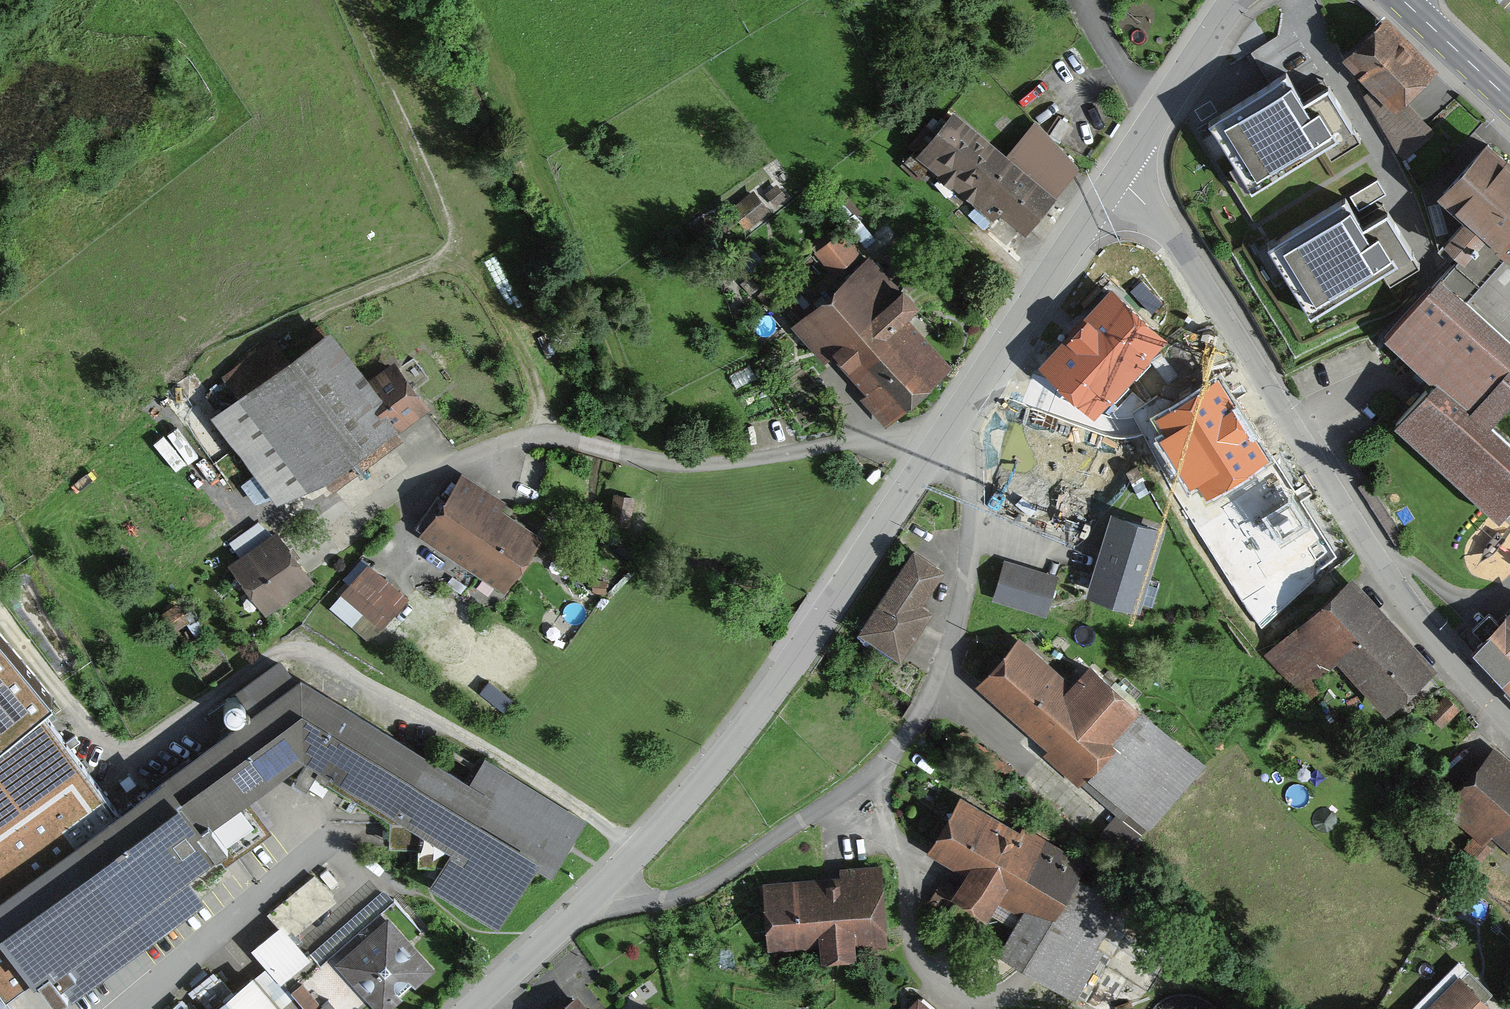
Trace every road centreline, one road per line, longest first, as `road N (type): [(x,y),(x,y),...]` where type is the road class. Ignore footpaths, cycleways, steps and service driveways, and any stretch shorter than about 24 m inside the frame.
road 1 (residential): [(1116,178),(1175,239),(1397,600),(1444,660),(1509,721)]
road 2 (residential): [(599,891),(657,899),(694,891),(843,793),(900,741),(943,660),(966,551),(966,475),(941,443)]
road 3 (residential): [(385,503),(473,454),(531,435),(693,463),(841,444),(941,443)]
road 4 (unclassified): [(599,891),(758,712),(941,443)]
road 5 (unclassified): [(941,443),(1116,178)]
road 6 (track): [(348,0),(465,254)]
road 7 (unclassified): [(1116,178),(1237,0)]
road 8 (unclassified): [(475,1008),(599,891)]
road 9 (secondary): [(1403,0),(1509,101)]

